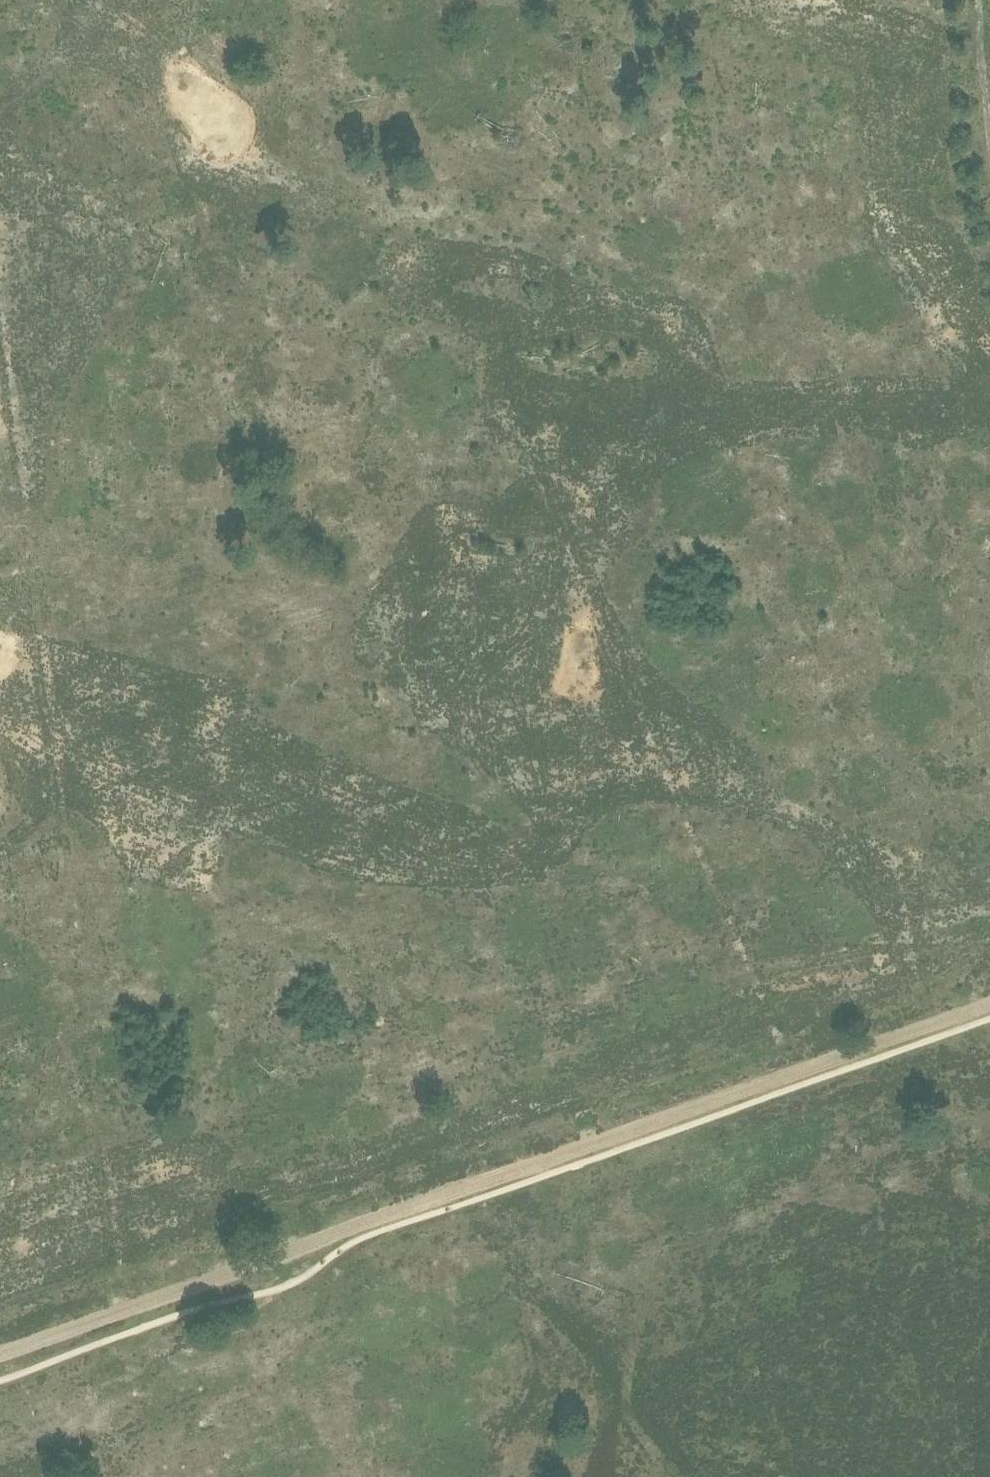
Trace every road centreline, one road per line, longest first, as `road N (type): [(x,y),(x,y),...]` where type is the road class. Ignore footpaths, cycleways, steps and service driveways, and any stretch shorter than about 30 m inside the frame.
road 1 (track): [(0,1351),(989,1002)]
road 2 (track): [(979,0),(989,161)]

